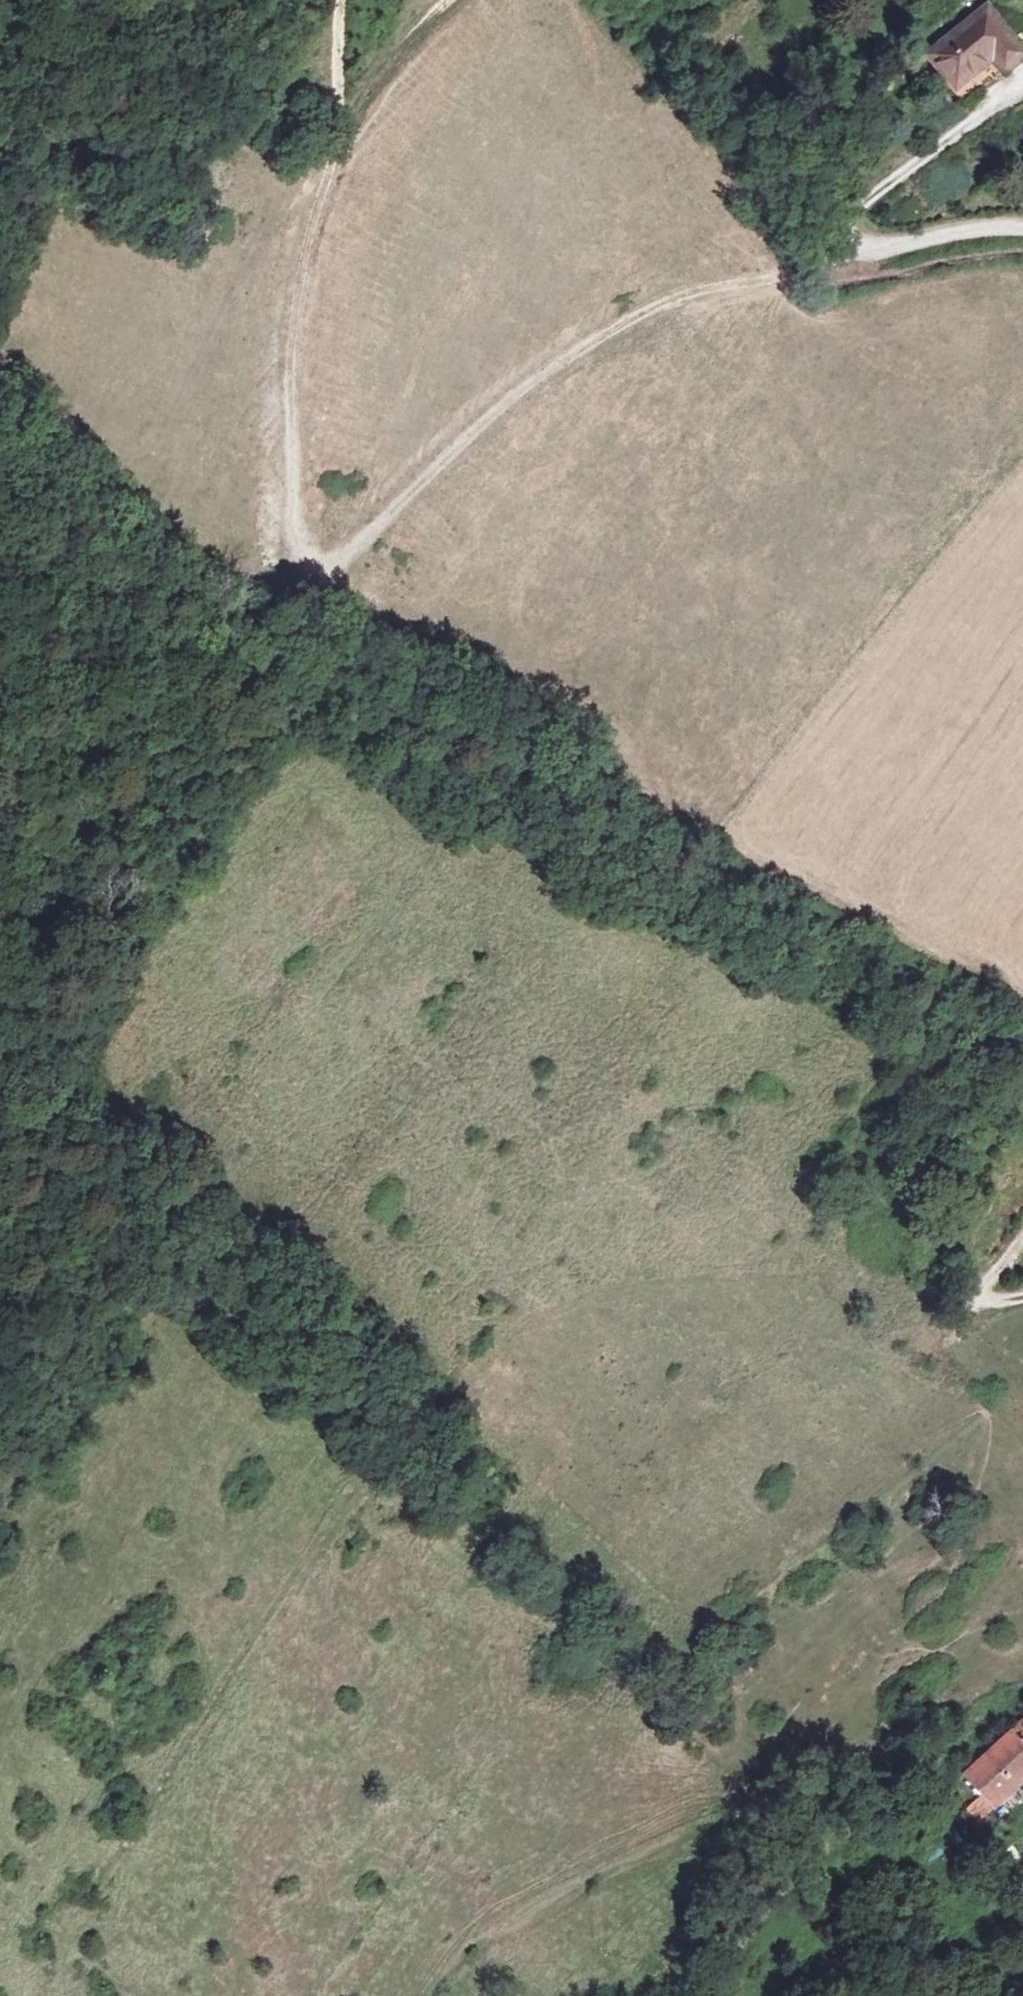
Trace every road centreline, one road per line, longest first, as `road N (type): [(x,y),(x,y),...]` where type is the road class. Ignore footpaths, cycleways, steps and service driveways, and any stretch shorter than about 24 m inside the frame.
road 1 (track): [(1022,229),(849,256),(671,307),(542,379),(453,451),(351,557),(329,573),(307,570),(289,518),(285,378),(311,219),(341,133),(338,0)]
road 2 (track): [(341,133),(372,79),(448,0)]

